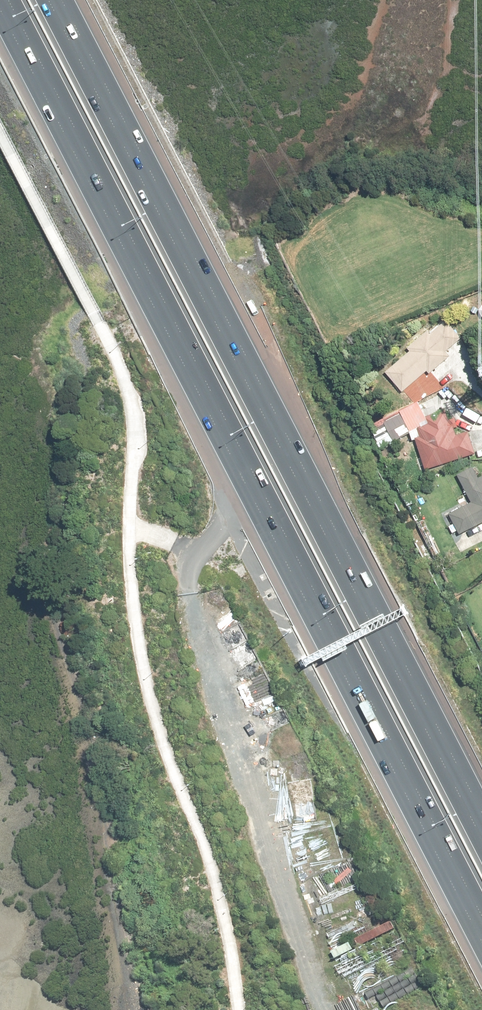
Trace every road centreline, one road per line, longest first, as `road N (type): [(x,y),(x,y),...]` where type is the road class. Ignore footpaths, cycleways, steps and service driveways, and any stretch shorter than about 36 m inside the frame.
road 1 (motorway): [(481,930),(1,0)]
road 2 (motorway): [(55,0),(481,829)]

